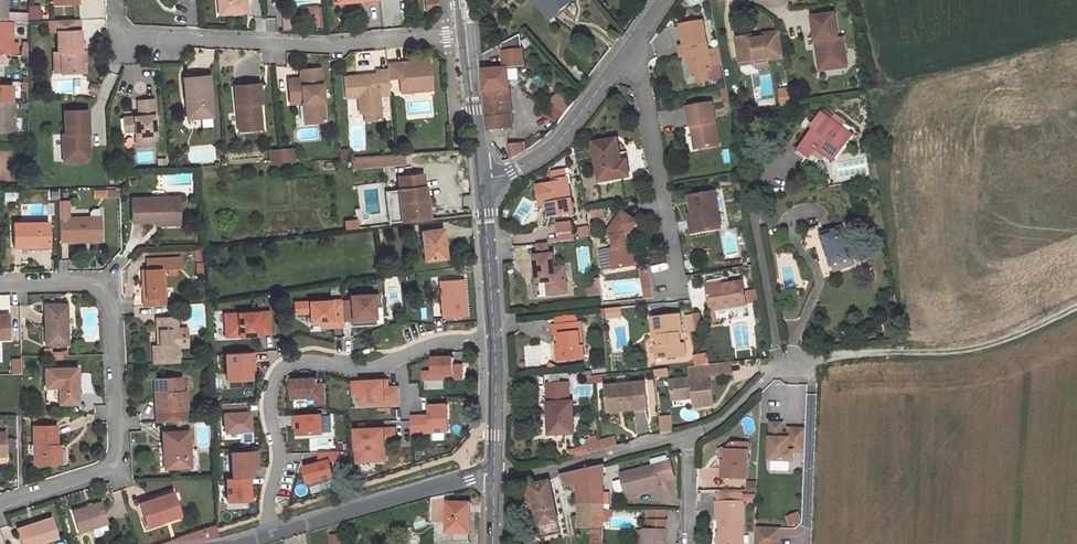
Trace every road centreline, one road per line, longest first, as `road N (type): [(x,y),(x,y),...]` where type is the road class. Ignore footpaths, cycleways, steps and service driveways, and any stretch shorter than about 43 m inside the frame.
road 1 (residential): [(0,285),(83,282),(103,290),(110,306),(117,446),(103,469),(0,504)]
road 2 (residential): [(116,33),(344,46),(466,34)]
road 3 (residential): [(403,355),(364,372),(314,360),(275,374),(268,401),(278,446),(266,514),(272,533)]
road 4 (track): [(813,359),(961,351),(1076,307)]
road 5 (residential): [(678,287),(637,64),(626,54)]
road 6 (residential): [(272,533),(494,475)]
road 7 (residential): [(690,435),(554,470),(494,475)]
road 8 (residential): [(626,54),(554,146),(510,173),(481,179)]
road 9 (secondary): [(494,336),(481,179)]
road 10 (residential): [(813,359),(782,366),(726,419),(690,435)]
road 11 (secondary): [(481,179),(466,34)]
road 12 (secondary): [(494,475),(494,336)]

